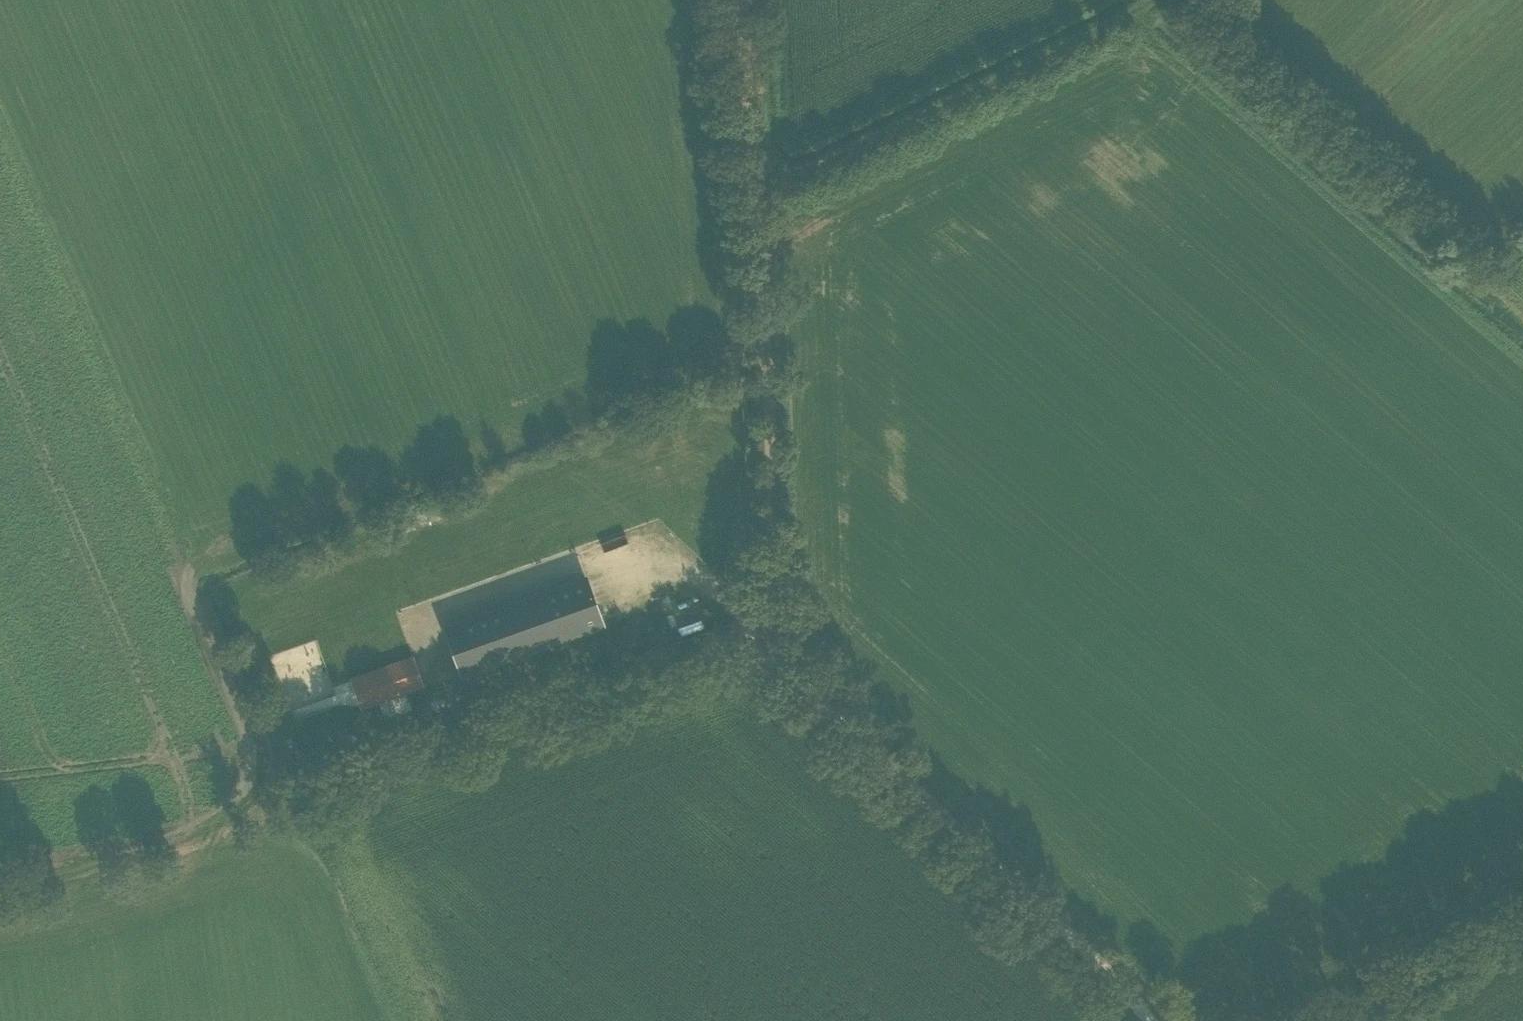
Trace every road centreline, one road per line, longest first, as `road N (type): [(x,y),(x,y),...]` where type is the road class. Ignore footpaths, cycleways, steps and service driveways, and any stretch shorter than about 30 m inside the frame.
road 1 (track): [(752,197),(766,451),(752,620),(758,651),(1137,1020)]
road 2 (track): [(752,636),(42,890),(0,897)]
road 3 (track): [(752,197),(1103,34),(1149,0)]
road 4 (track): [(735,0),(752,197)]

